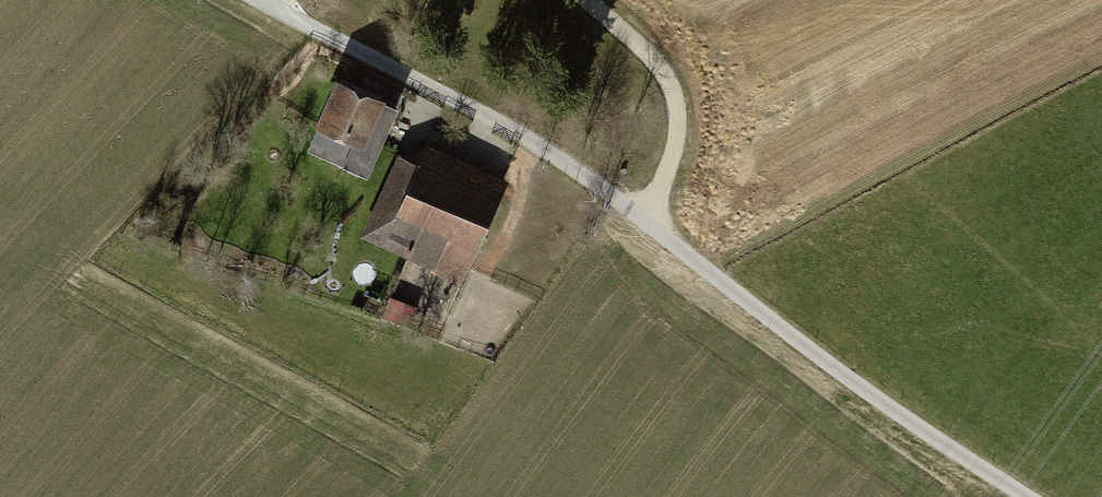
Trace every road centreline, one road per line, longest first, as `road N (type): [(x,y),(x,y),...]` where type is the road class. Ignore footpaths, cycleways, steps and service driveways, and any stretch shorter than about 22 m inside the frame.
road 1 (unclassified): [(268,0),(474,109),(644,215),(777,323),(1033,496)]
road 2 (track): [(644,215),(668,160),(672,118),(658,70),(582,0)]

